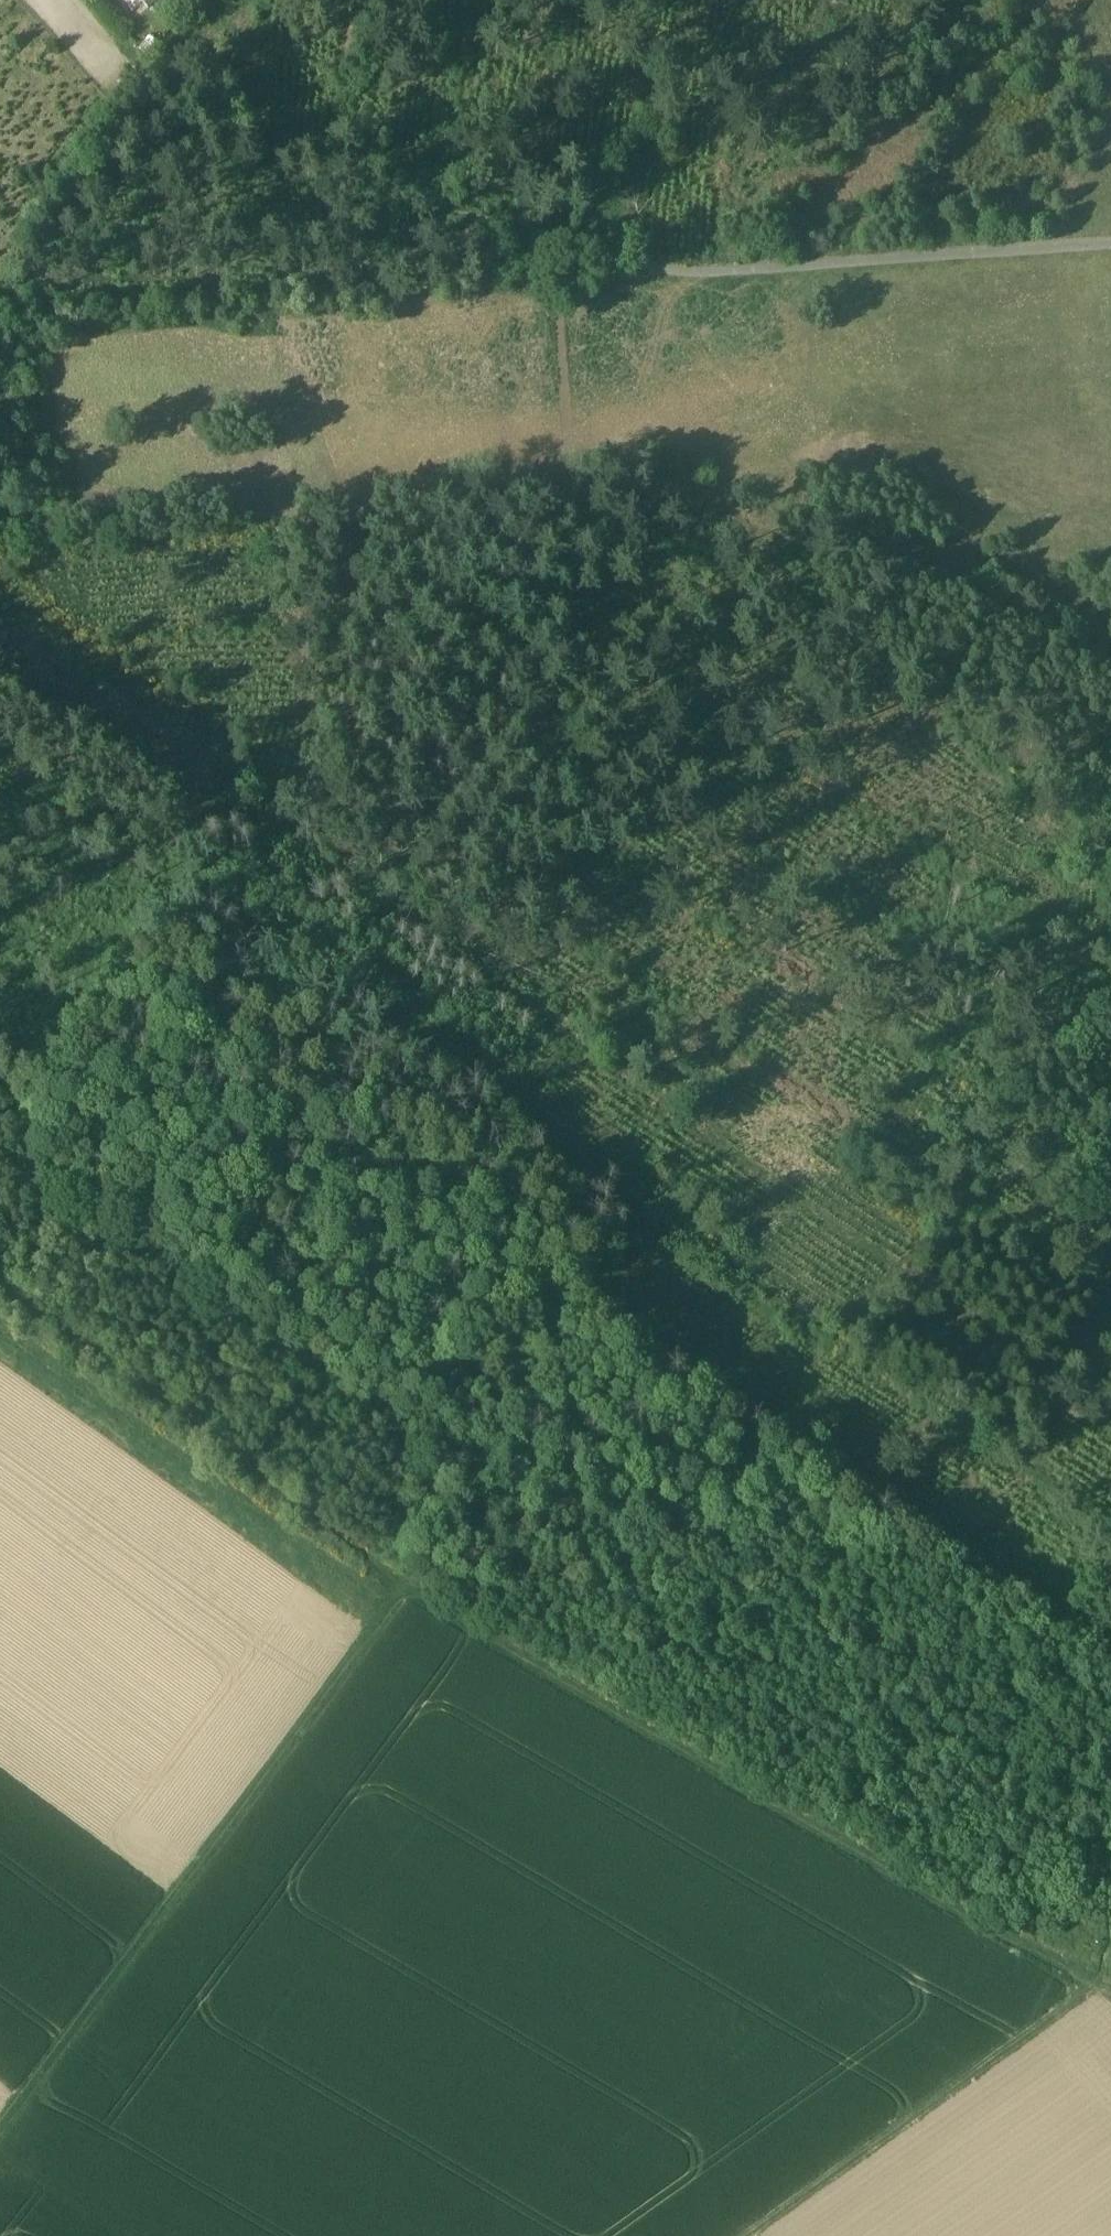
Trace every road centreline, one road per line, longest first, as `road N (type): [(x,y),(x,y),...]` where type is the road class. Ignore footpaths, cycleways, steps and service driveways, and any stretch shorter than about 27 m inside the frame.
road 1 (track): [(0,2155),(411,1601)]
road 2 (track): [(760,2235),(1109,1983)]
road 3 (track): [(703,278),(1110,249)]

